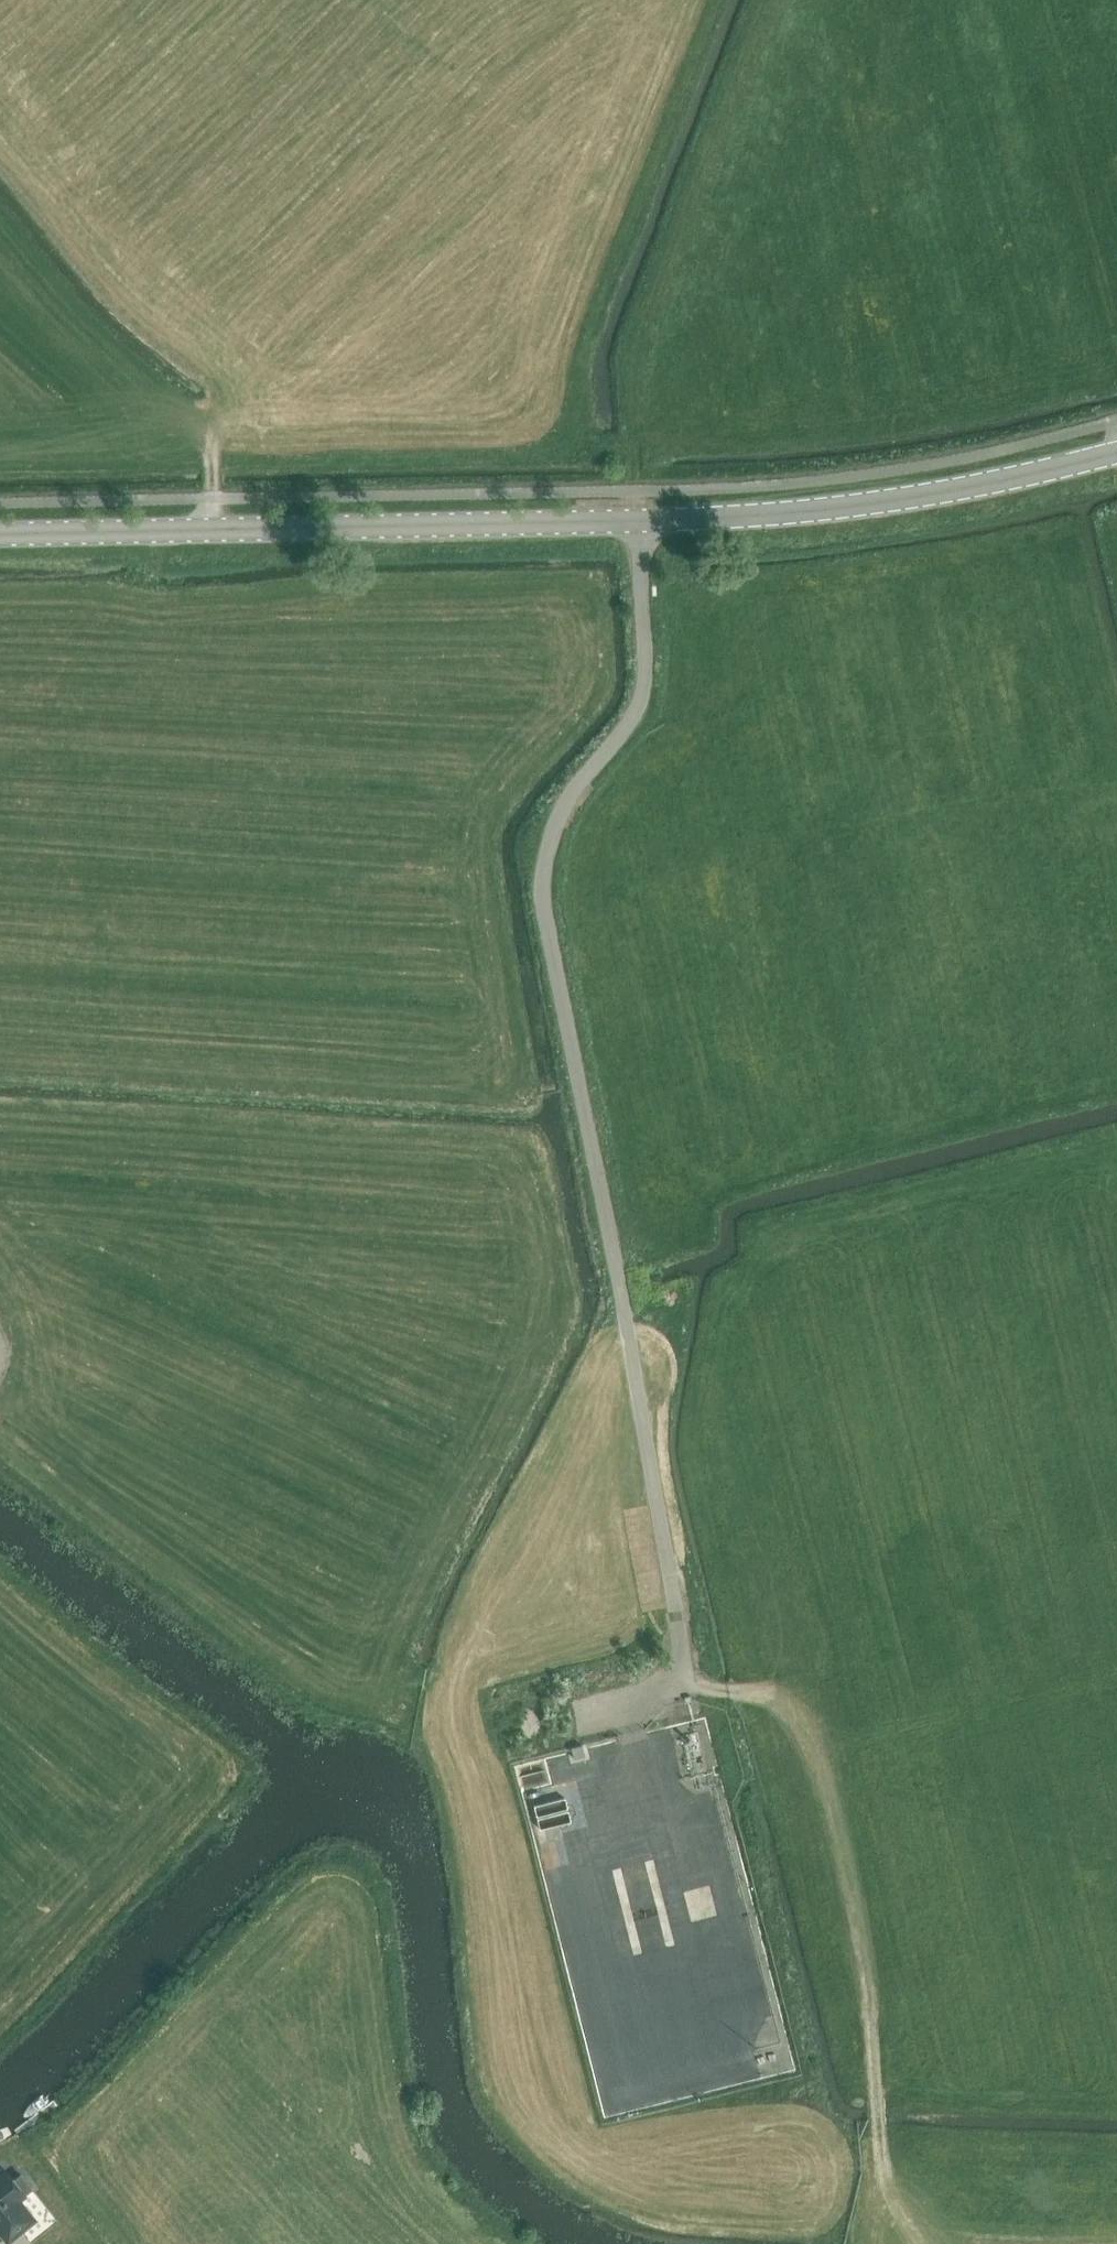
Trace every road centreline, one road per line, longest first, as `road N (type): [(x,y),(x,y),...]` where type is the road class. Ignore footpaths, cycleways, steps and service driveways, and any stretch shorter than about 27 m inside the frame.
road 1 (secondary): [(0,534),(726,517),(900,499),(1116,452)]
road 2 (track): [(682,1672),(693,1683),(776,1708),(803,1739)]

